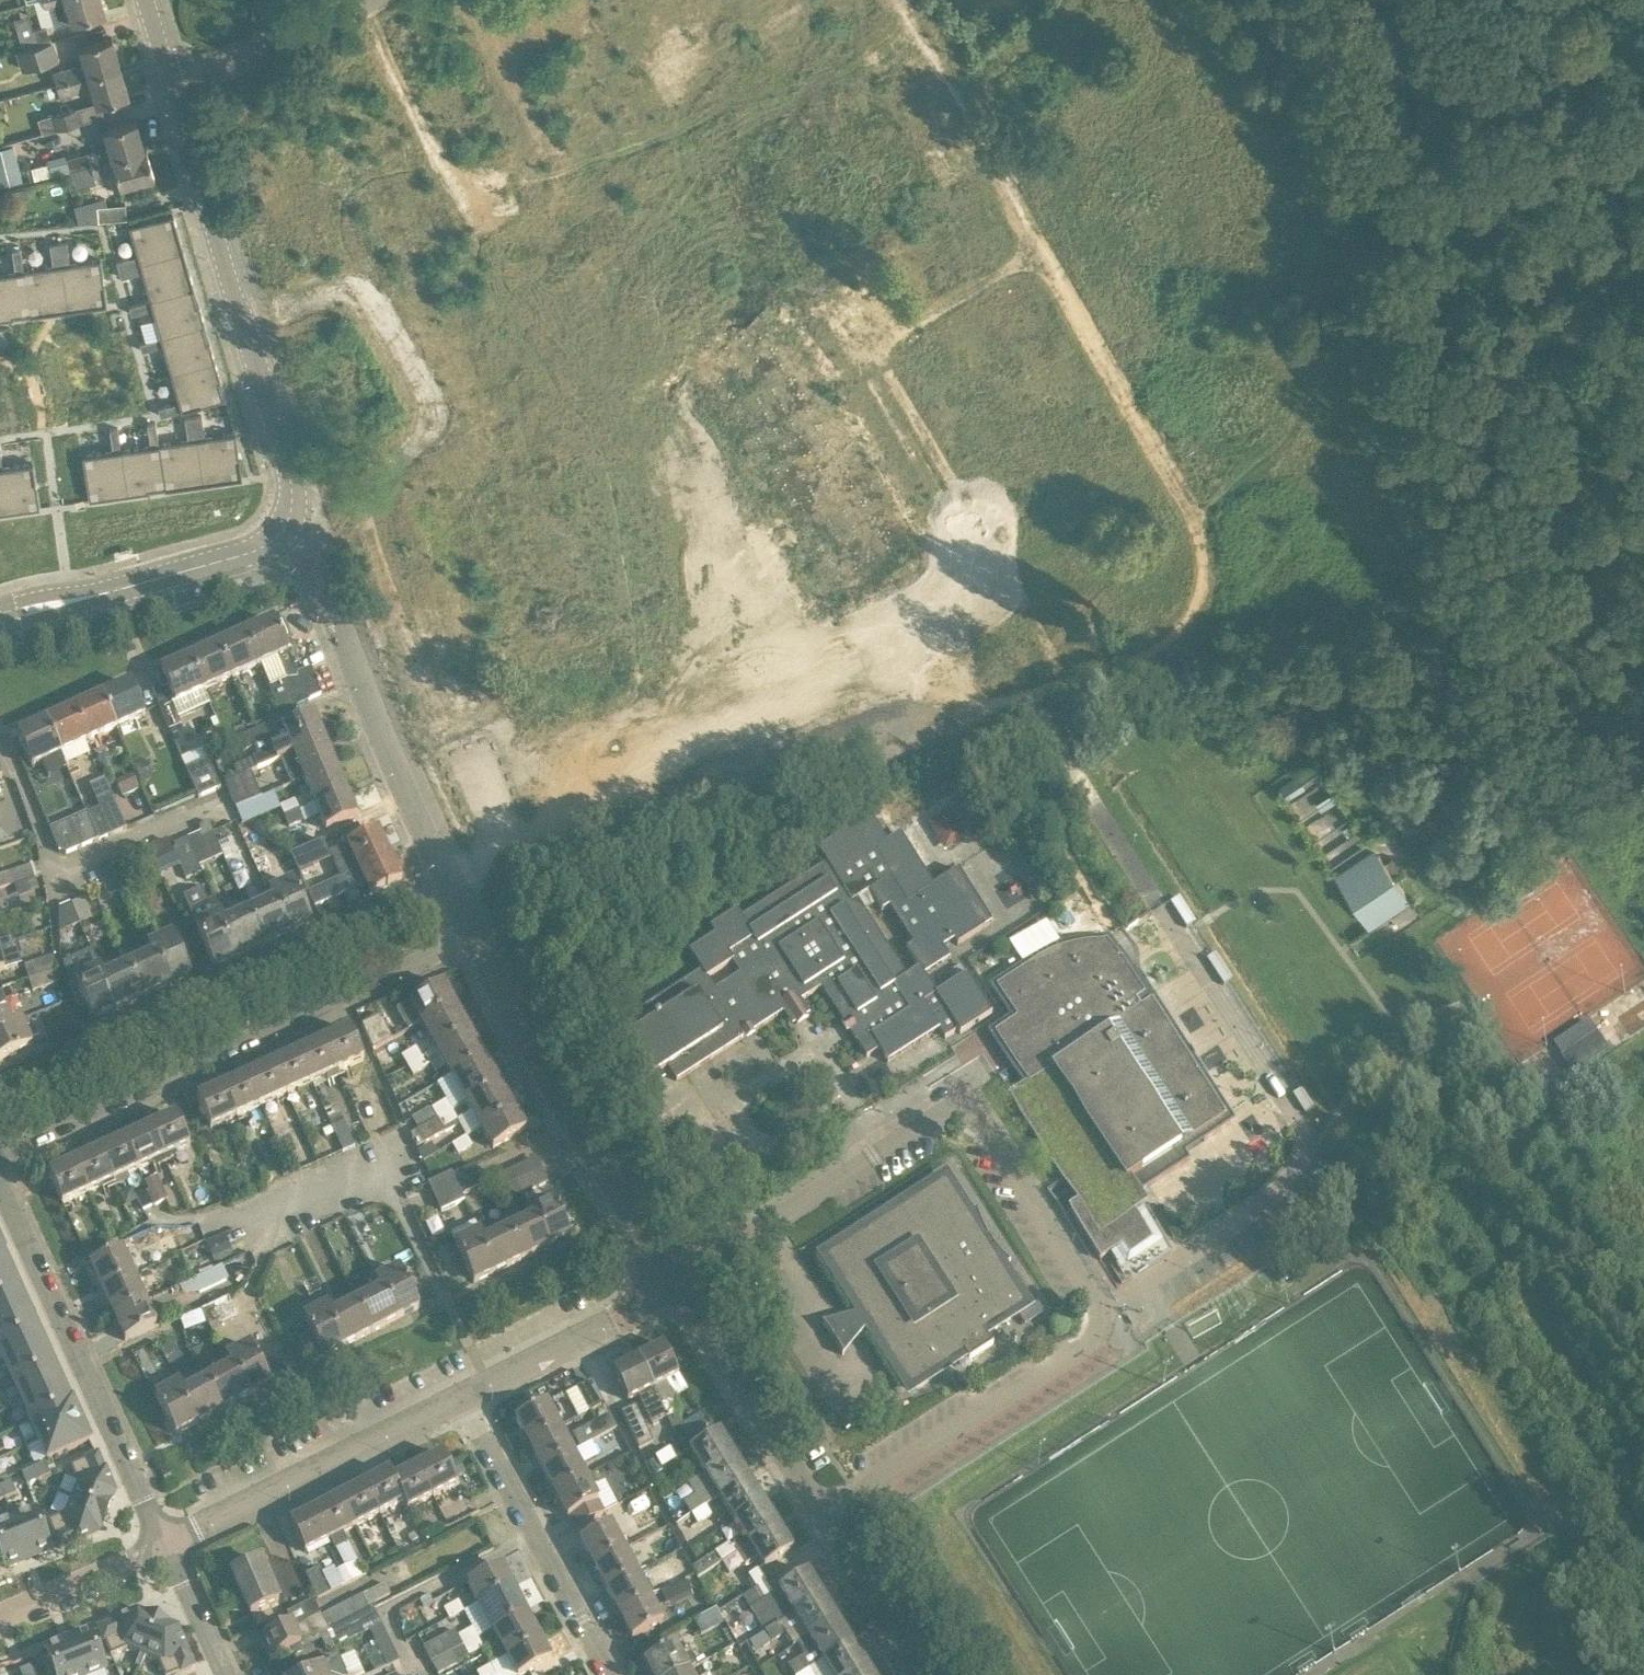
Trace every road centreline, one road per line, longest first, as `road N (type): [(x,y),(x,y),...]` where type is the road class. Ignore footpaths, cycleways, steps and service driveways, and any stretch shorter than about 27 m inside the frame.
road 1 (unclassified): [(271,544),(288,521),(289,477),(147,0)]
road 2 (residential): [(0,1148),(473,938)]
road 3 (unclassified): [(924,1674),(679,1284)]
road 4 (unclassified): [(473,938),(325,595),(308,570),(271,544)]
road 5 (residential): [(172,1539),(0,1174)]
road 6 (unclassified): [(679,1284),(541,1068),(473,938)]
road 7 (residential): [(172,1539),(478,1390)]
road 8 (residential): [(620,1674),(478,1390)]
road 9 (unclassified): [(478,1390),(679,1284)]
road 10 (unclassified): [(68,601),(271,544)]
road 11 (unclassified): [(0,1612),(172,1539)]
road 12 (unclassified): [(229,1674),(172,1539)]

